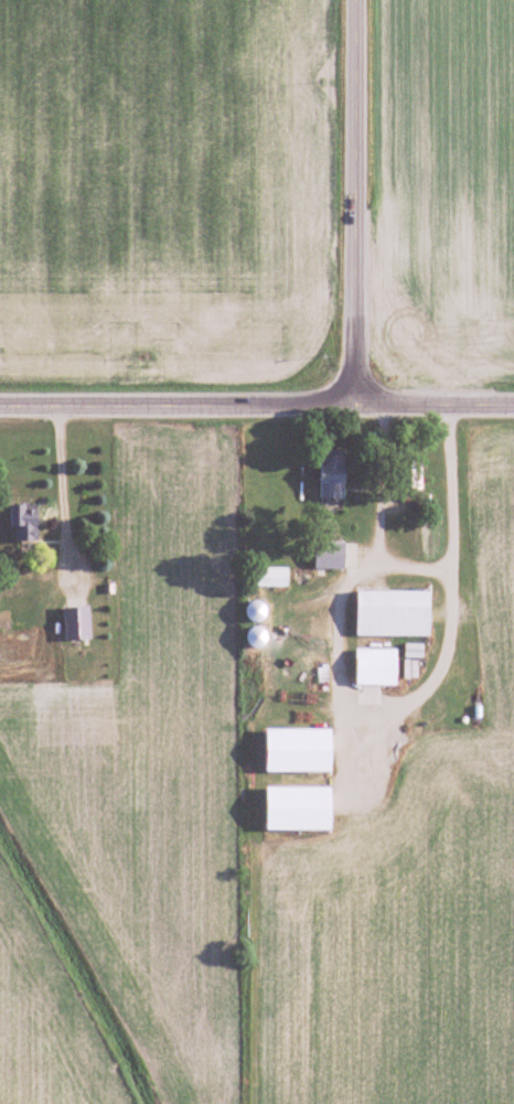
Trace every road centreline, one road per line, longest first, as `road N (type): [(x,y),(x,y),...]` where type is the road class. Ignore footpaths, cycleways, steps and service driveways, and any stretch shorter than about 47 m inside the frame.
road 1 (tertiary): [(0,406),(513,406)]
road 2 (residential): [(352,406),(354,0)]

